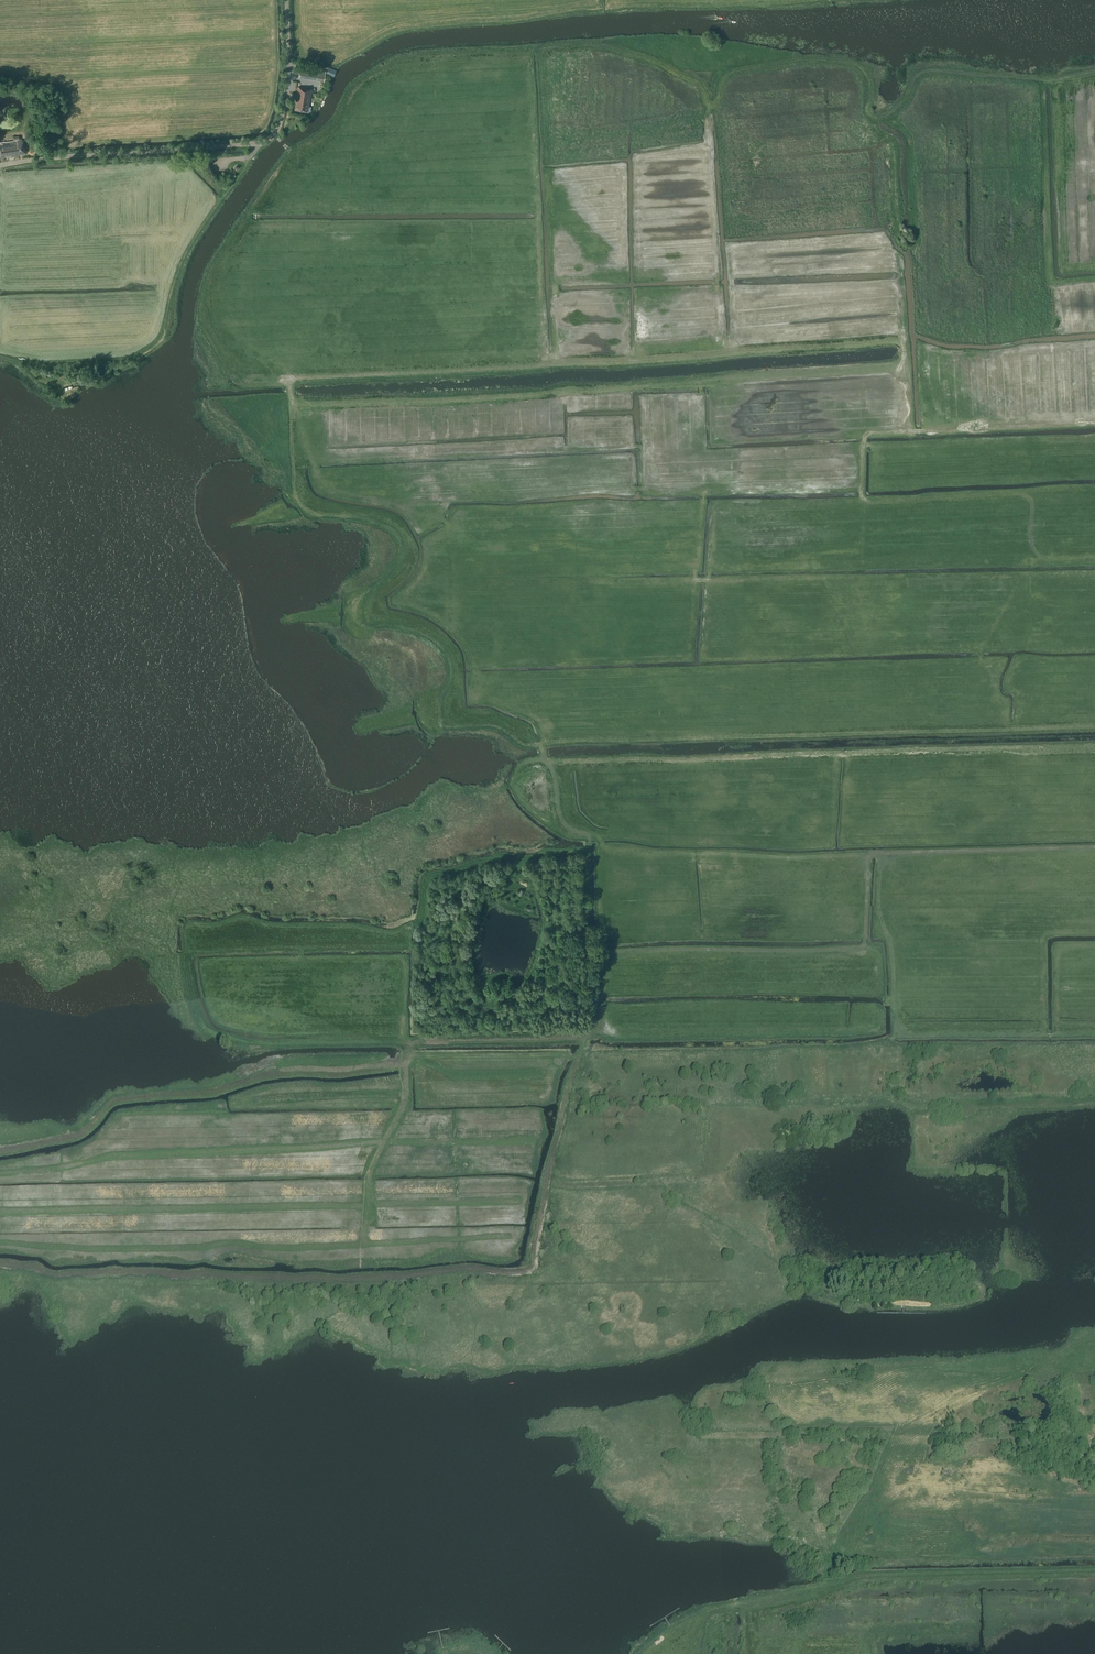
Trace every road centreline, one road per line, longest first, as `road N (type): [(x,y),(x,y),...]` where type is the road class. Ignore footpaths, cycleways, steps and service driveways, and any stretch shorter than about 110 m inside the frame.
road 1 (unclassified): [(0,165),(270,139),(287,85),(287,0)]

